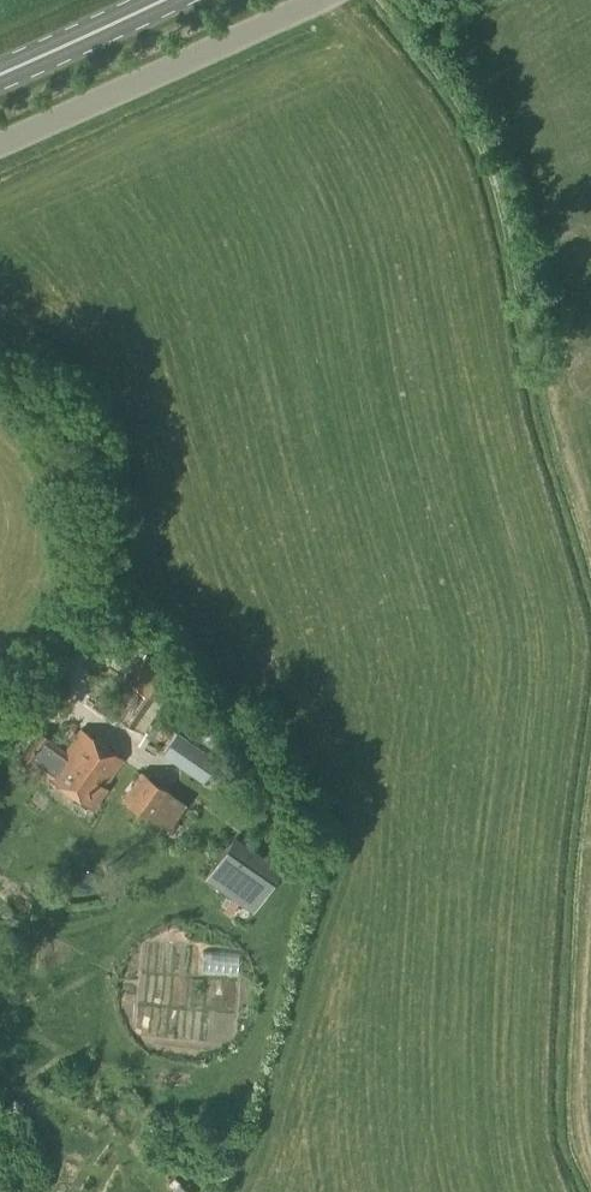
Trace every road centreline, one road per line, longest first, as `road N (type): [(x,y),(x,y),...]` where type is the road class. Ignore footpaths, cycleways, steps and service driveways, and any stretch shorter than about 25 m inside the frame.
road 1 (track): [(71,703),(70,649),(98,531),(94,489),(81,457),(0,370)]
road 2 (unclassified): [(319,0),(0,146)]
road 3 (primary): [(0,72),(161,0)]

